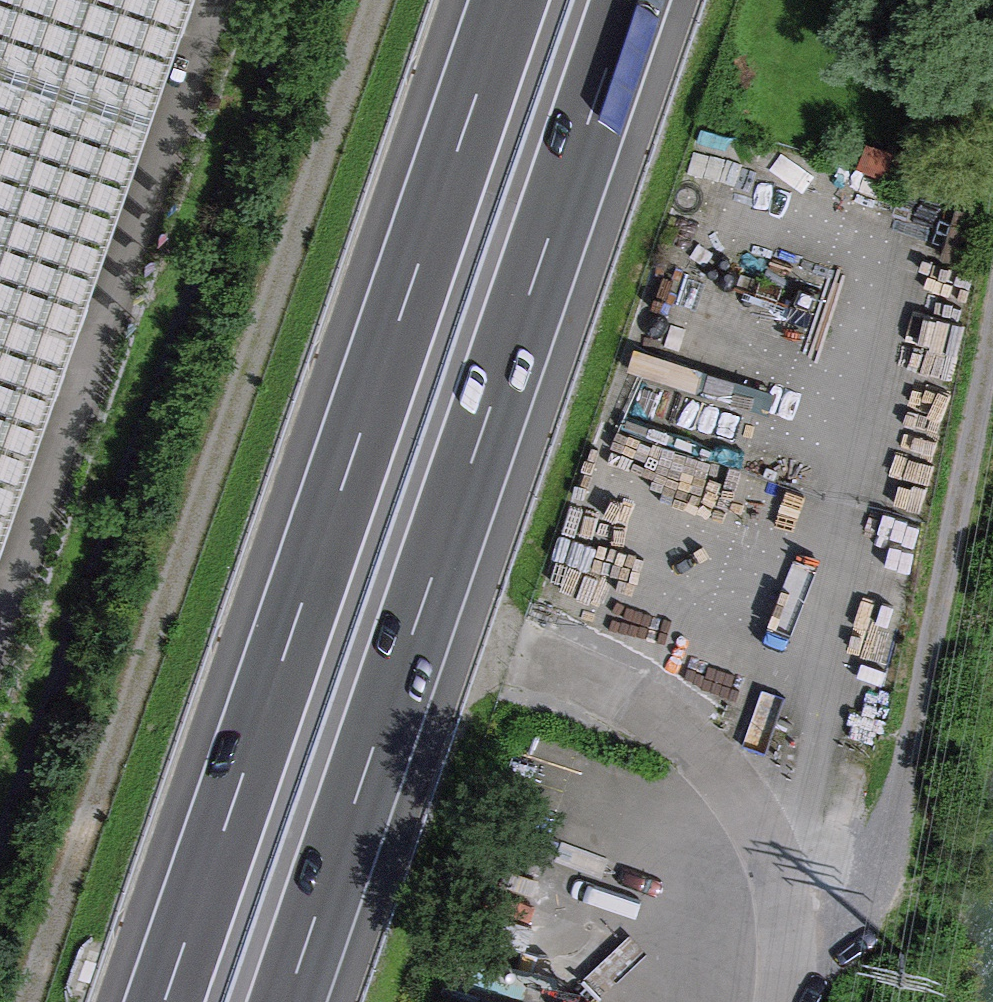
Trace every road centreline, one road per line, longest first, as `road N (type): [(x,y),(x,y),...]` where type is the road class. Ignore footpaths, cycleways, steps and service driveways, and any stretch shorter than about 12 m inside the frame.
road 1 (track): [(376,0),(32,1001)]
road 2 (motorway): [(511,0),(167,1001)]
road 3 (motorway): [(288,1001),(632,0)]
road 4 (track): [(809,968),(874,906),(992,313)]
road 5 (residential): [(804,1001),(809,968),(780,840),(692,736)]

